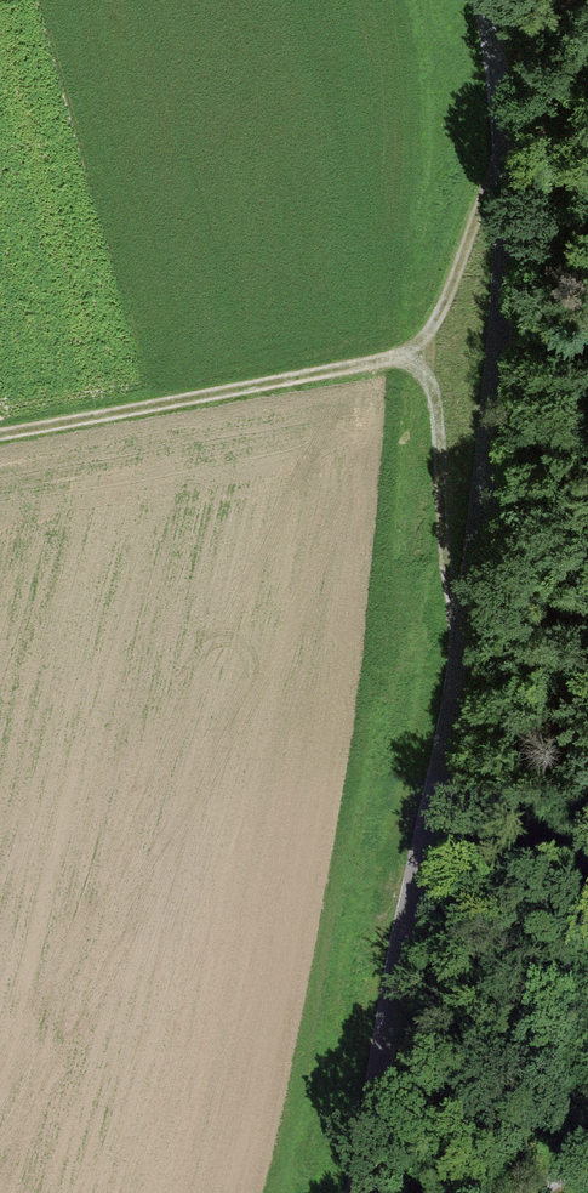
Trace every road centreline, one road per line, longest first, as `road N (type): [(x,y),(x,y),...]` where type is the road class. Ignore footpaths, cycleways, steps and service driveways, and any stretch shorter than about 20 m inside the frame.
road 1 (unclassified): [(480,0),(506,91),(499,350),(352,1192)]
road 2 (track): [(0,433),(397,357),(431,376),(454,638)]
road 3 (track): [(587,669),(519,796),(504,1111),(517,1192)]
road 4 (track): [(506,177),(441,322),(397,357)]

